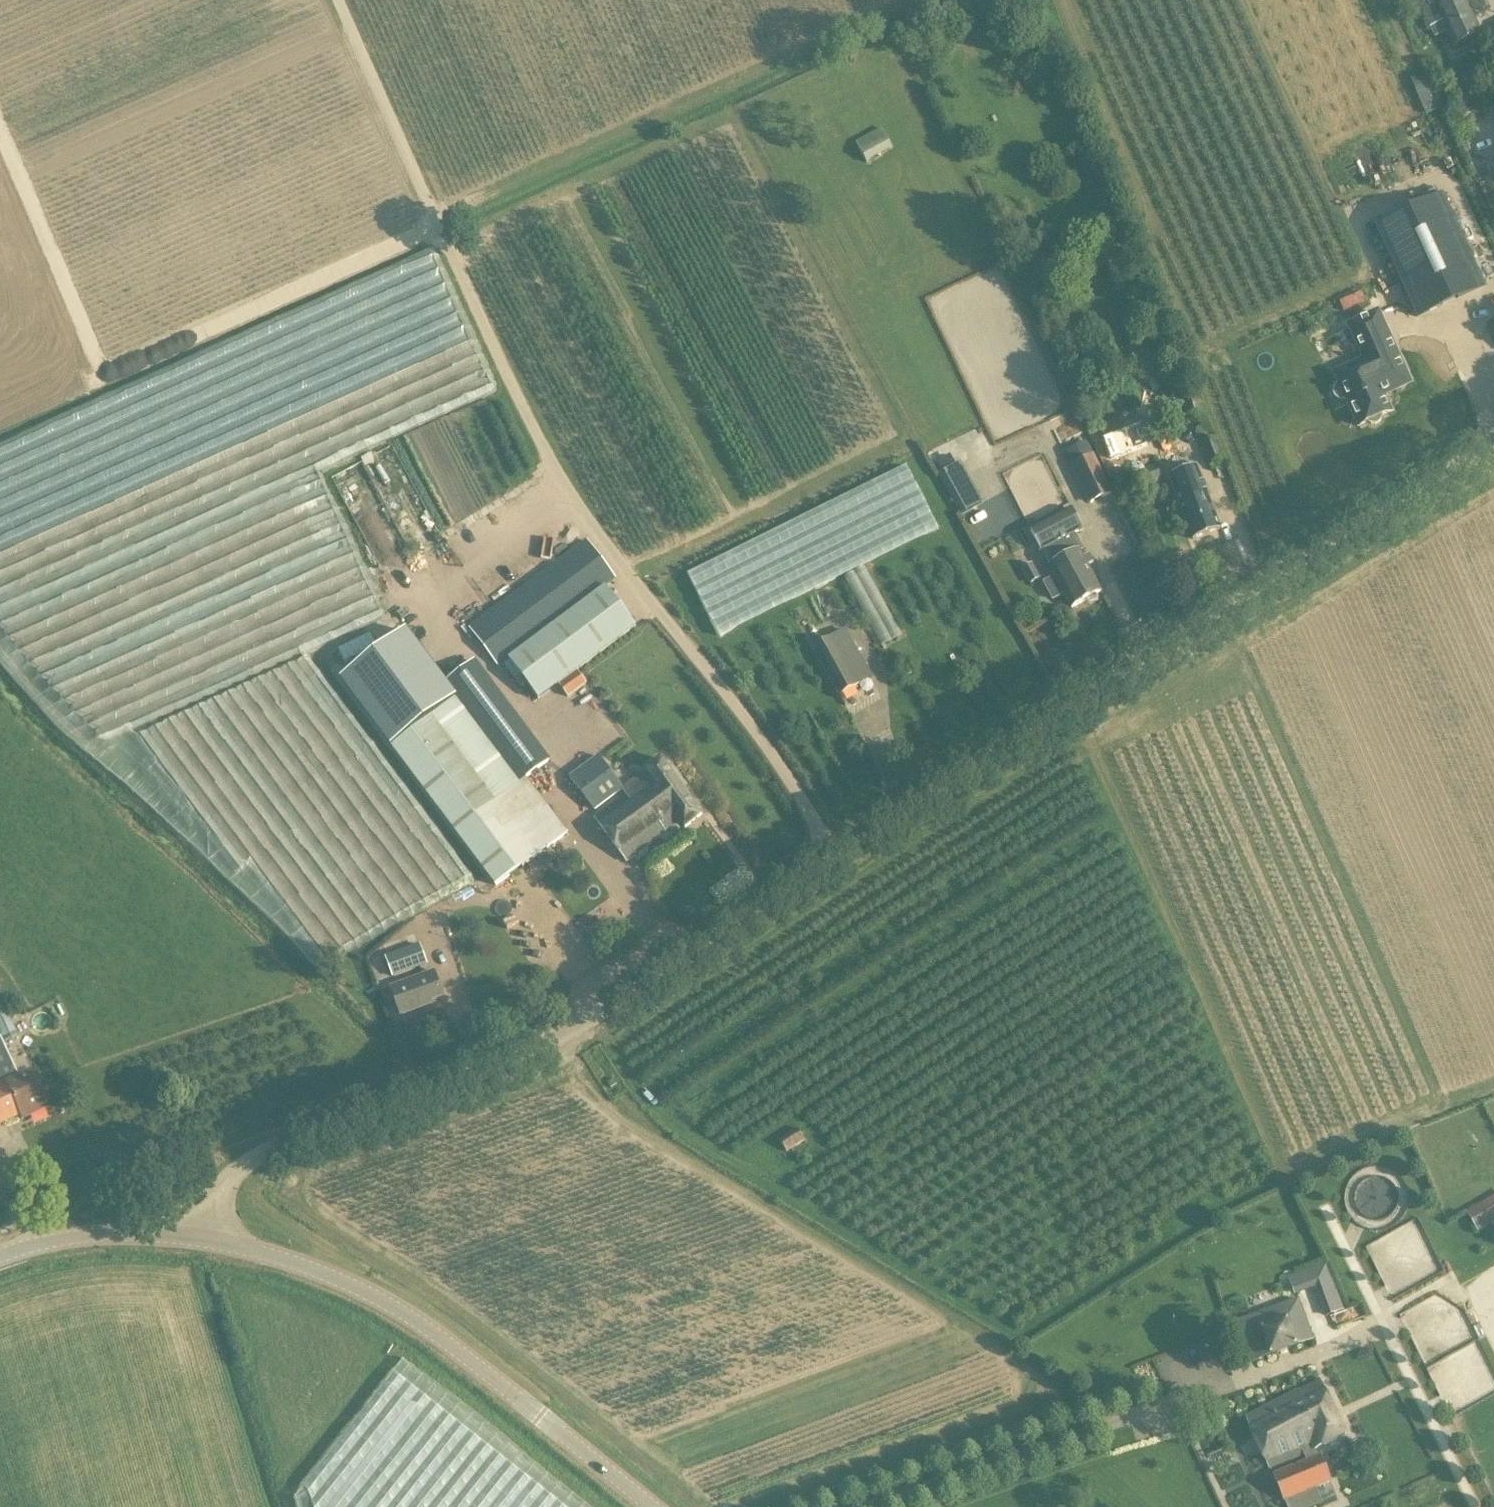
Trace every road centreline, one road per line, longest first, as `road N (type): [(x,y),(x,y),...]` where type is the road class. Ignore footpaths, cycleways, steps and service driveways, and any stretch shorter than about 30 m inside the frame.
road 1 (unclassified): [(822,865),(751,732),(596,554),(555,492),(333,0)]
road 2 (unclassified): [(822,865),(1493,457)]
road 3 (unclassified): [(204,1237),(219,1196),(246,1163),(578,1030),(822,865)]
road 4 (unclassified): [(875,1506),(1387,1327)]
road 5 (tertiary): [(204,1237),(380,1296),(466,1355),(633,1506)]
road 6 (tertiary): [(0,1257),(130,1234),(204,1237)]

